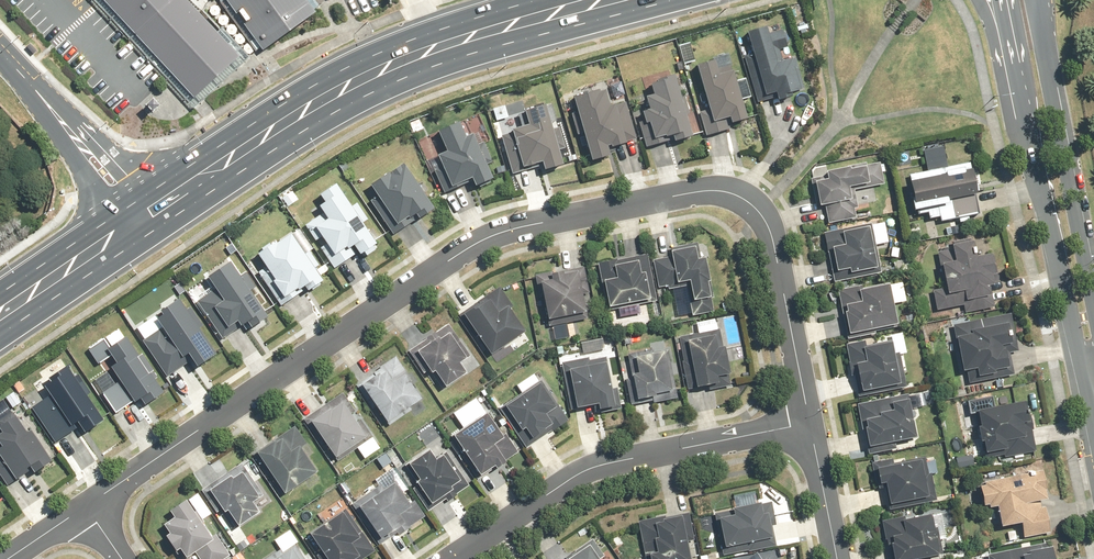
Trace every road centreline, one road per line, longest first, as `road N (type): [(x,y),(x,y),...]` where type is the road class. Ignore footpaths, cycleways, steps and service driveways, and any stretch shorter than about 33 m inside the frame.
road 1 (residential): [(85,505),(476,240),(514,225),(702,191),(742,199),(768,225),(810,423)]
road 2 (secondary): [(592,0),(382,69),(267,128),(134,216)]
road 3 (tertiary): [(1093,464),(1004,24)]
road 4 (residential): [(810,423),(583,471),(452,558)]
road 5 (tertiary): [(1034,0),(1093,306)]
road 6 (unclassified): [(134,216),(0,57)]
road 7 (secondary): [(134,216),(0,308)]
road 8 (residential): [(810,423),(835,558)]

